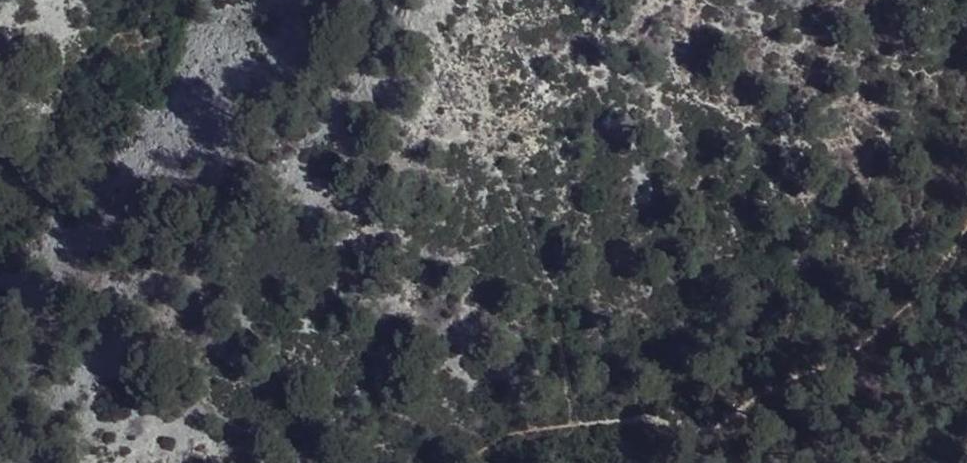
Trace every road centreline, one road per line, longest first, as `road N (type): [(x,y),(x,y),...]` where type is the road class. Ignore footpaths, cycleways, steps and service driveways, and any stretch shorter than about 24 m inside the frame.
road 1 (track): [(478,462),(610,413),(694,439),(912,320),(966,229)]

